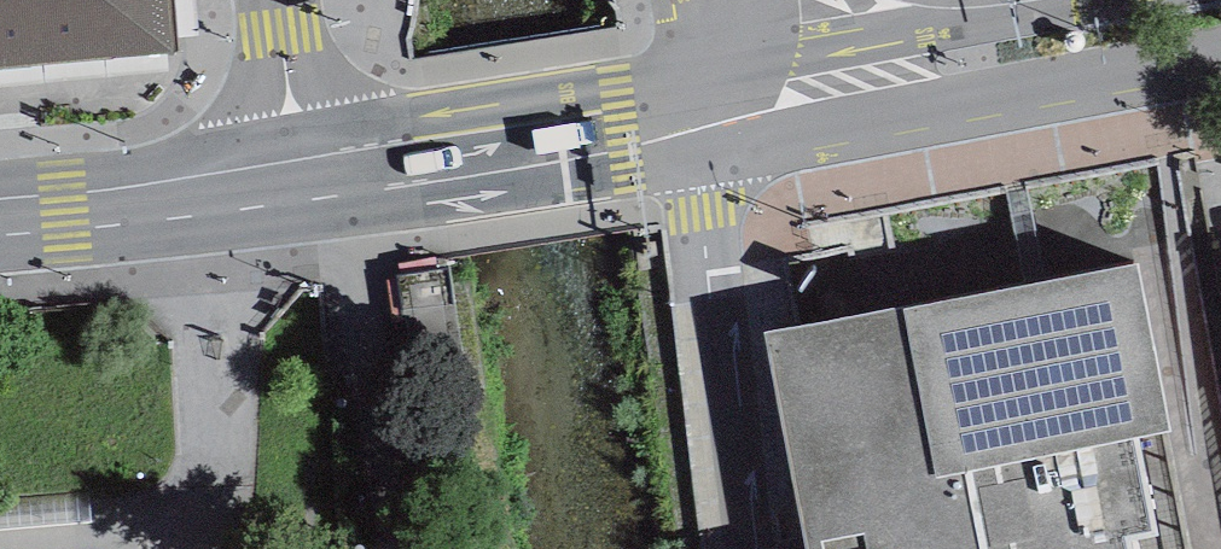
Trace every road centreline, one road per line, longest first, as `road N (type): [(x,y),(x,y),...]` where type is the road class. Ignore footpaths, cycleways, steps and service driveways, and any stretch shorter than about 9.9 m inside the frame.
road 1 (secondary): [(300,179),(688,118),(790,93)]
road 2 (secondary): [(790,93),(957,102),(1220,54)]
road 3 (secondary): [(0,219),(300,179)]
road 4 (secondary): [(1025,0),(933,17),(790,93)]
road 5 (tertiary): [(276,0),(300,179)]

